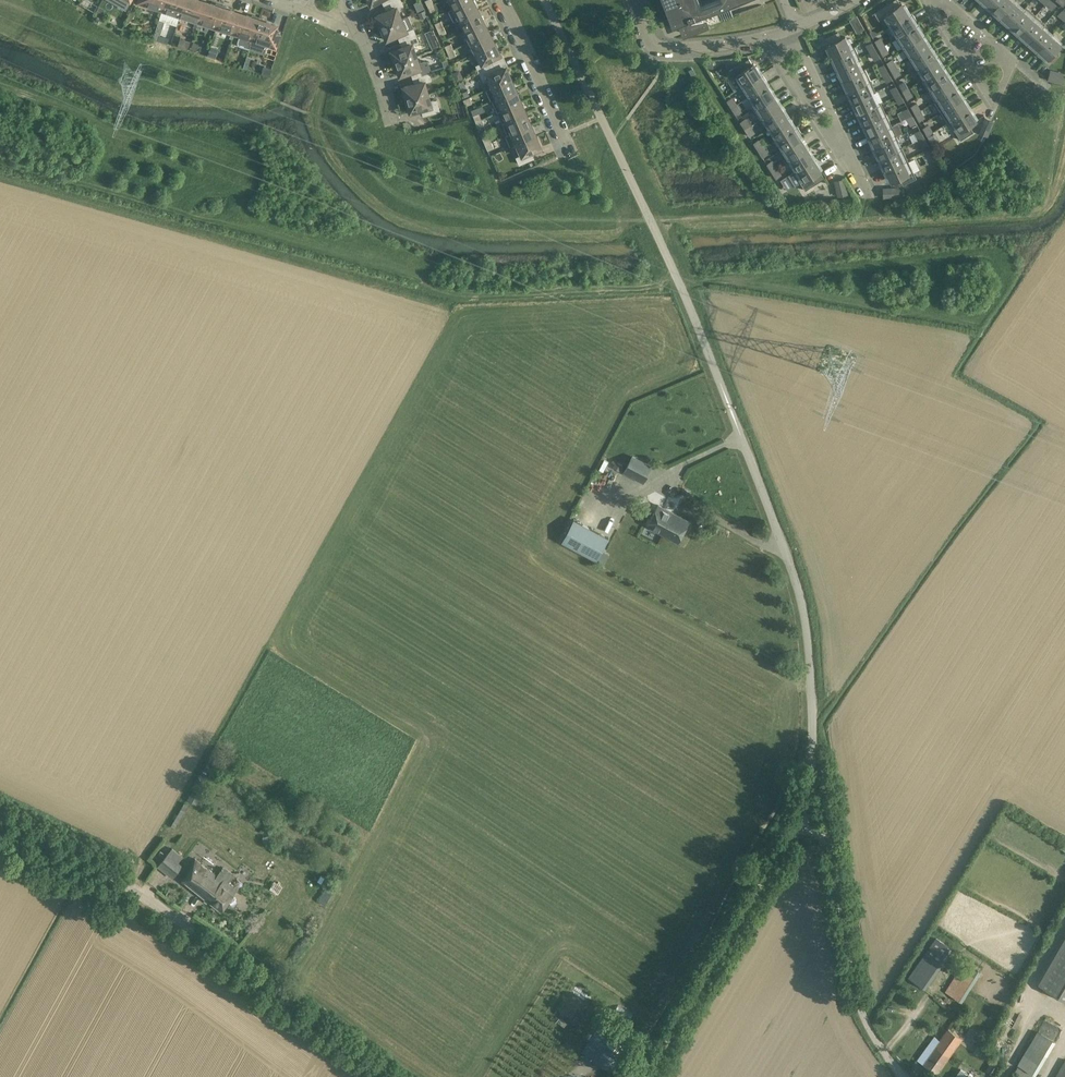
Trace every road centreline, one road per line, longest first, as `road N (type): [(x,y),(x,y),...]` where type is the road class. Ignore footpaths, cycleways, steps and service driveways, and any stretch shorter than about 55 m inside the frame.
road 1 (unclassified): [(397,1076),(148,899),(0,820)]
road 2 (unclassified): [(730,408),(805,615),(812,743),(795,821)]
road 3 (residential): [(766,37),(861,185),(798,28)]
road 4 (unclassified): [(795,821),(643,1076)]
road 5 (unclassified): [(903,1076),(866,1023),(822,839),(795,821)]
road 6 (residential): [(569,146),(500,0)]
road 7 (residential): [(947,0),(1016,62),(994,103)]
road 8 (residential): [(994,103),(929,0)]

